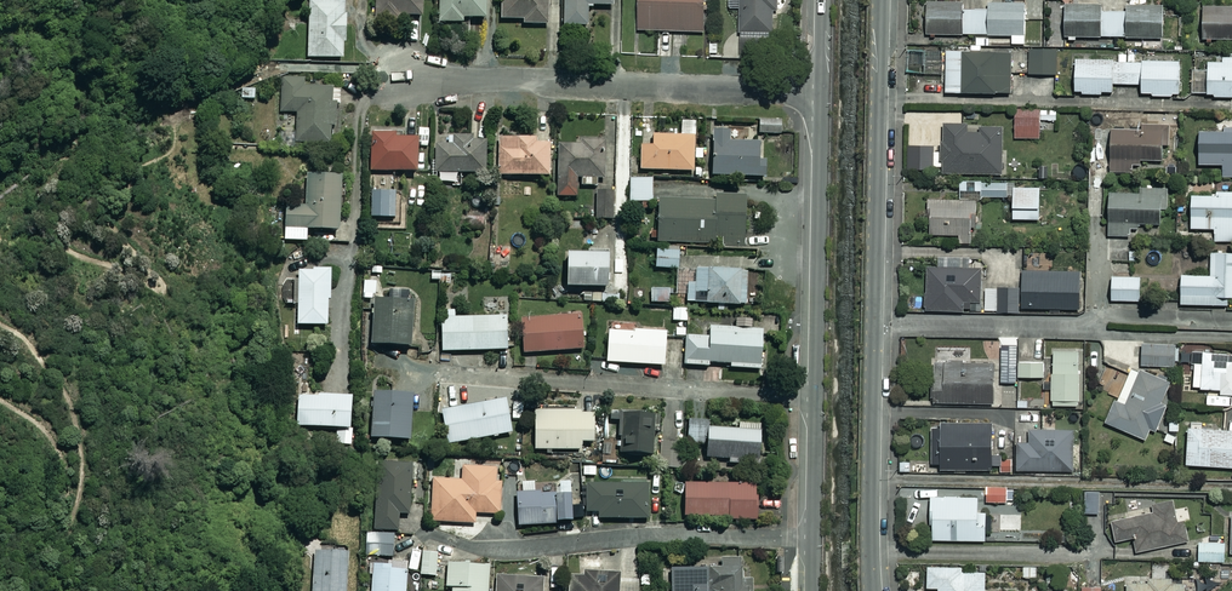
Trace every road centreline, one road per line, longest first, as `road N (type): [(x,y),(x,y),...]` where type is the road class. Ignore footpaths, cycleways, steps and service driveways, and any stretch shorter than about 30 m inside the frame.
road 1 (residential): [(413,81),(820,93)]
road 2 (residential): [(427,375),(816,396)]
road 3 (residential): [(433,535),(503,550),(641,536),(813,539)]
road 4 (residential): [(882,0),(877,324)]
road 5 (residential): [(816,396),(820,93)]
road 6 (residential): [(877,324),(873,590)]
road 7 (residential): [(1080,327),(877,324)]
road 8 (residential): [(813,539),(816,396)]

